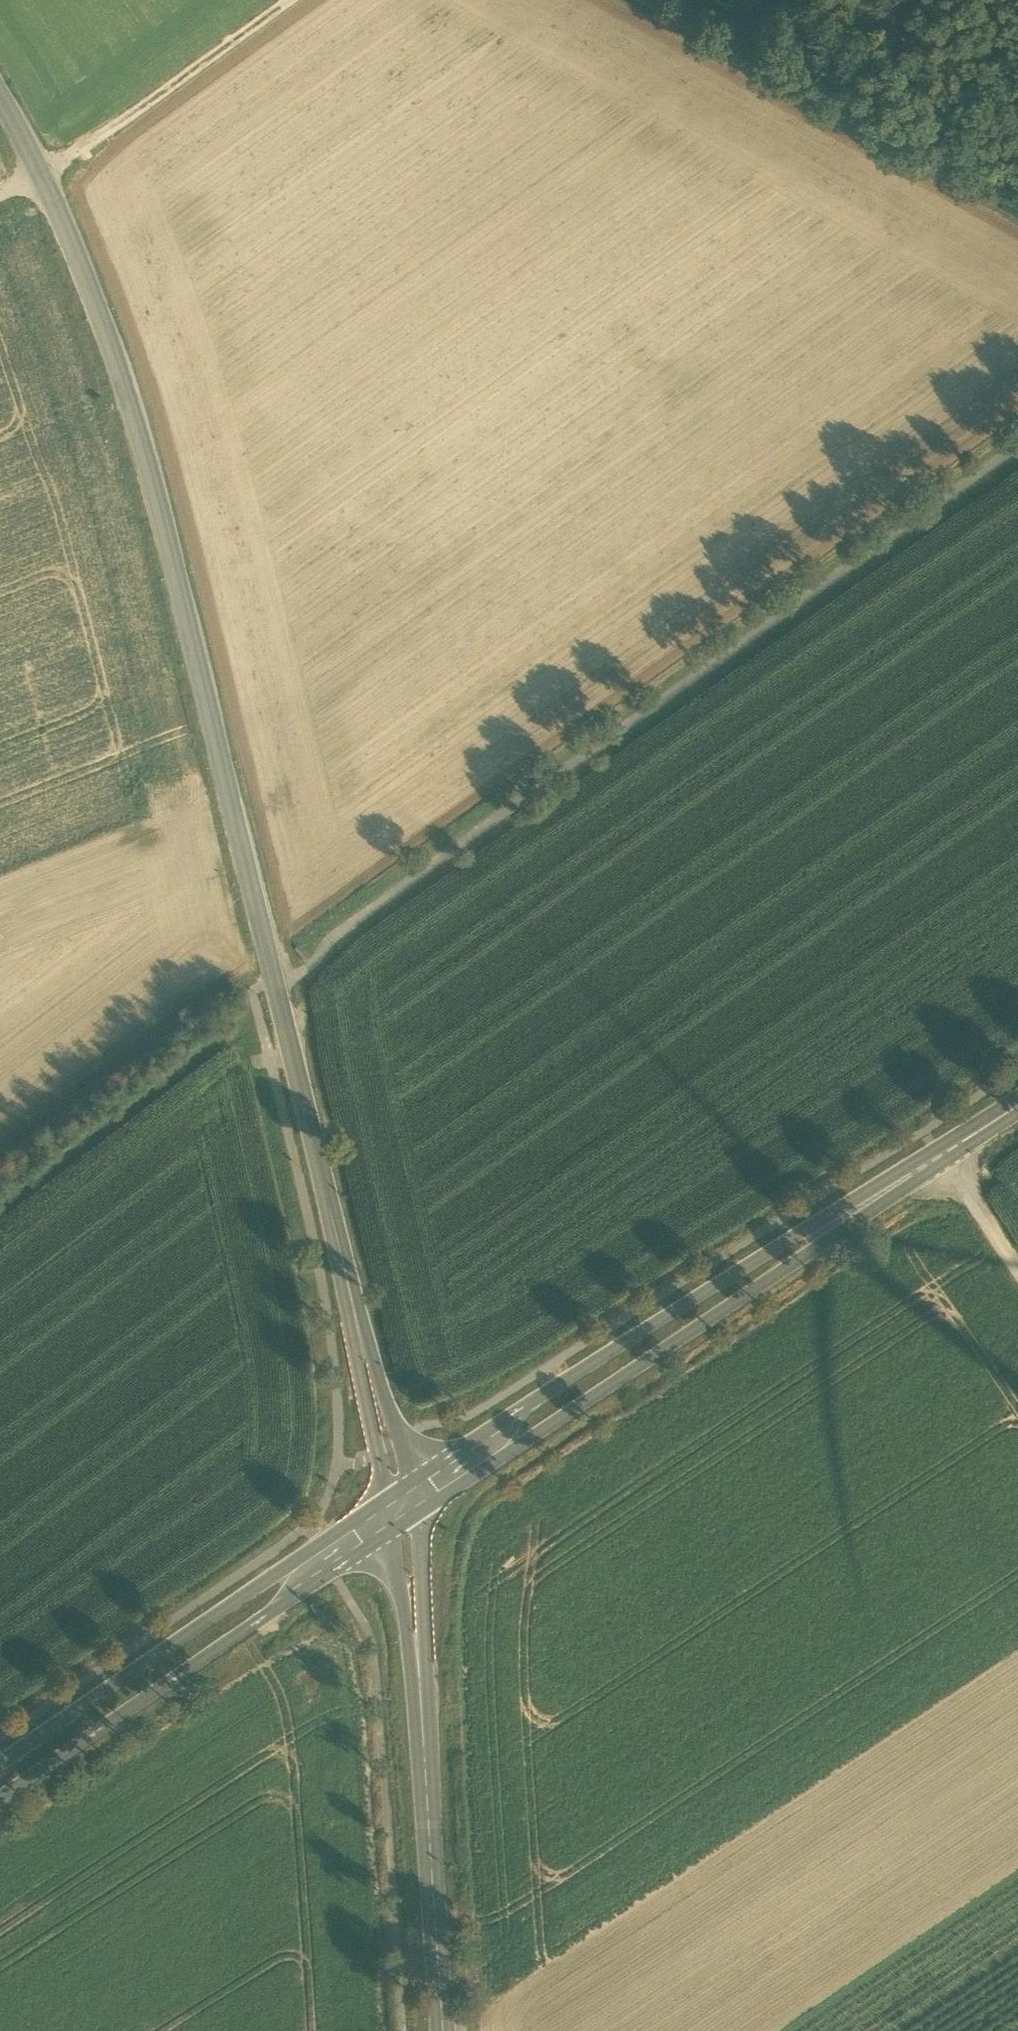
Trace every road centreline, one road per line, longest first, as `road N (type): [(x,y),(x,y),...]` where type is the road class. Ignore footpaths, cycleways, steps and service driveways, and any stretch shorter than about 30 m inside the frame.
road 1 (secondary): [(0,101),(42,177),(136,437),(402,1504)]
road 2 (secondary): [(402,1504),(1017,1105)]
road 3 (secondary): [(442,2030),(402,1504)]
road 4 (secondary): [(0,1779),(402,1504)]
road 5 (track): [(628,0),(1017,215)]
road 6 (track): [(289,0),(42,177),(0,193)]
road 7 (track): [(1017,1275),(938,1157)]

